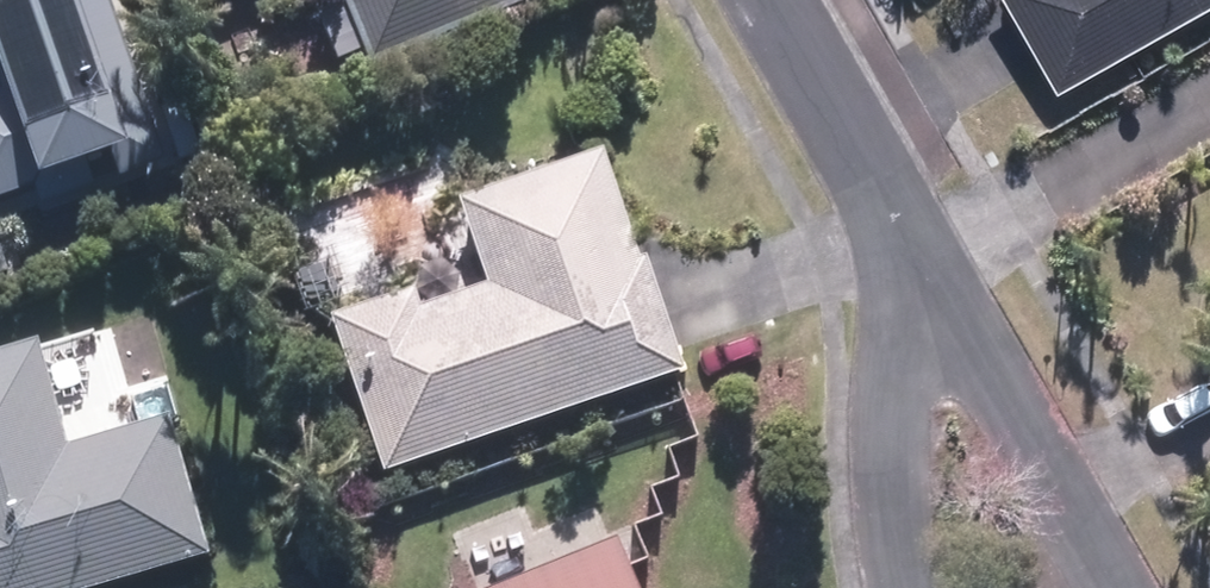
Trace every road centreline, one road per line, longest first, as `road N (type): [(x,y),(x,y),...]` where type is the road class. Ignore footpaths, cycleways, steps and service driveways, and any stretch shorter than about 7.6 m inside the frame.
road 1 (residential): [(909,240),(1120,587)]
road 2 (residential): [(770,0),(909,240)]
road 3 (residential): [(907,587),(895,491),(900,388)]
road 4 (residential): [(900,388),(909,240)]

